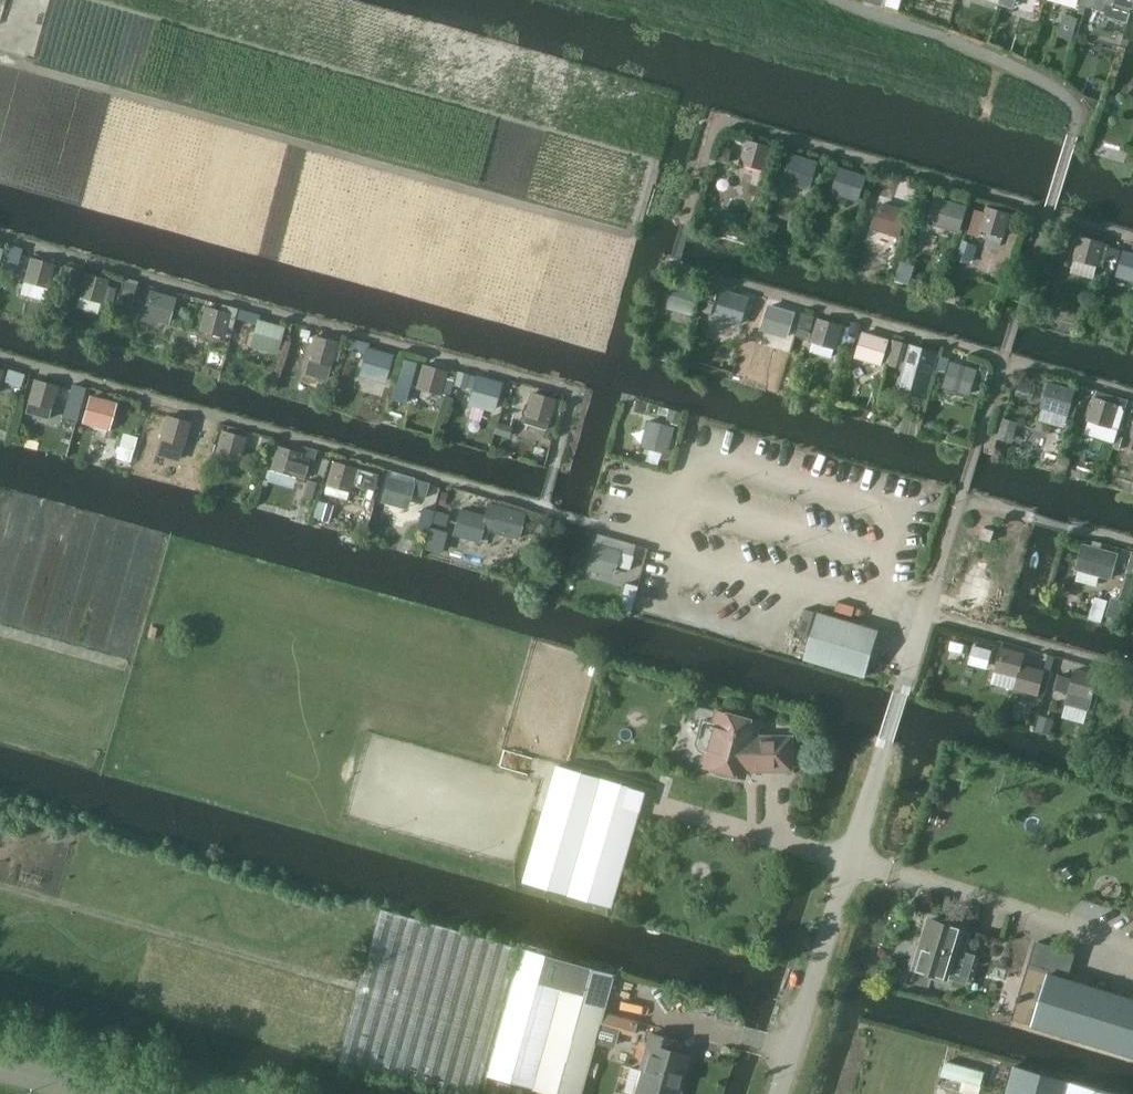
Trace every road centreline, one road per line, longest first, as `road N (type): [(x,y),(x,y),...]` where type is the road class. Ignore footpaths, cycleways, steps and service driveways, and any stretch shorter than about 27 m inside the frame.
road 1 (unclassified): [(0,60),(622,237)]
road 2 (unclassified): [(775,1093),(965,485)]

